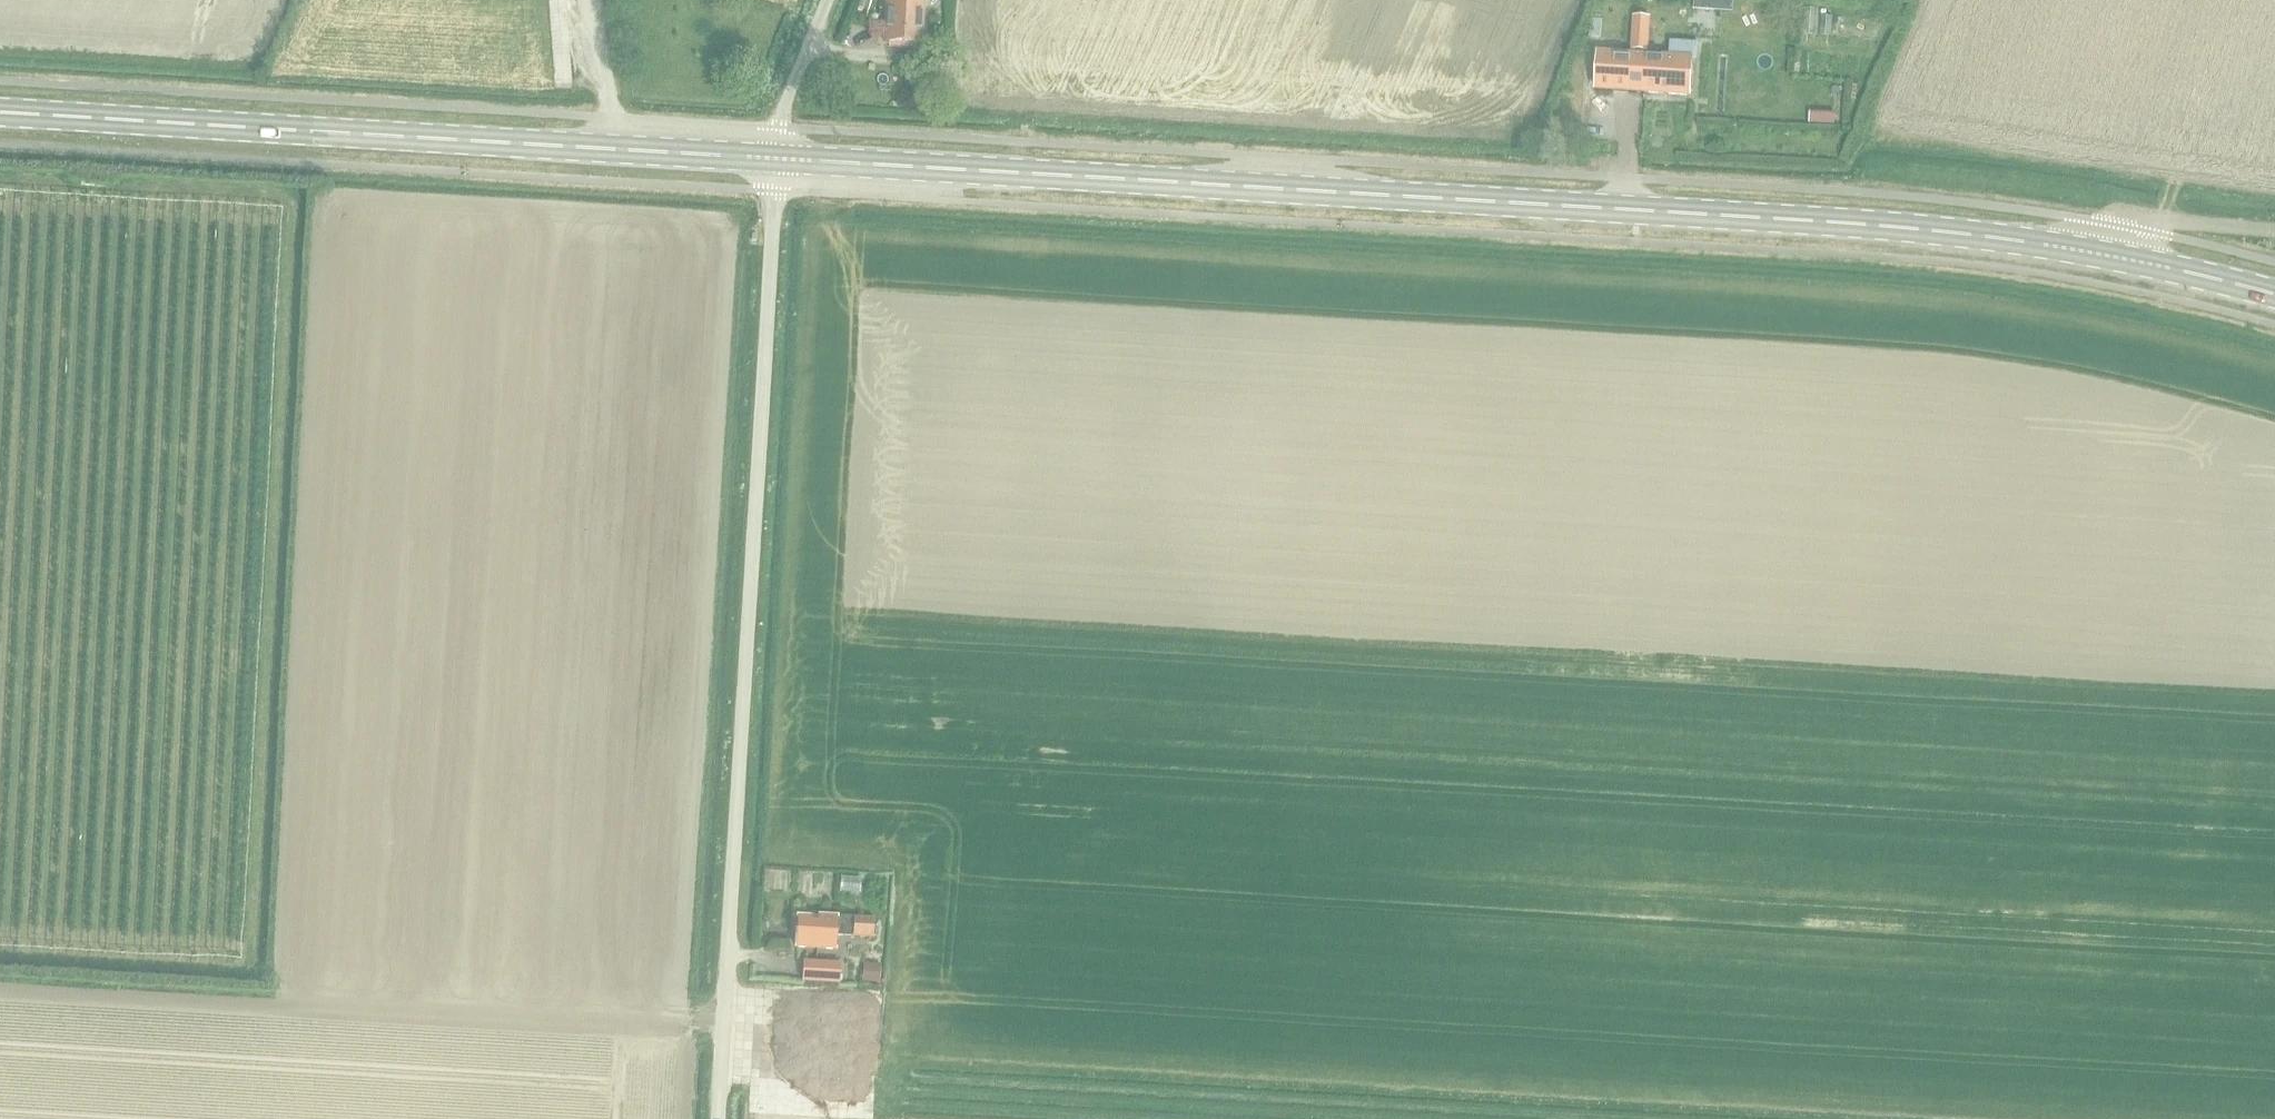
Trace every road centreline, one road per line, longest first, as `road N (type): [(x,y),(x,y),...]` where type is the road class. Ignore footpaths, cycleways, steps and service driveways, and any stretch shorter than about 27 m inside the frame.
road 1 (secondary): [(2109,255),(1911,223),(776,160)]
road 2 (unclassified): [(720,1118),(776,160)]
road 3 (secondary): [(776,160),(0,108)]
road 4 (unclassified): [(2274,228),(2146,212),(2109,255)]
road 5 (unclassified): [(776,160),(783,105),(827,0)]
road 6 (secondary): [(2274,292),(2109,255)]

